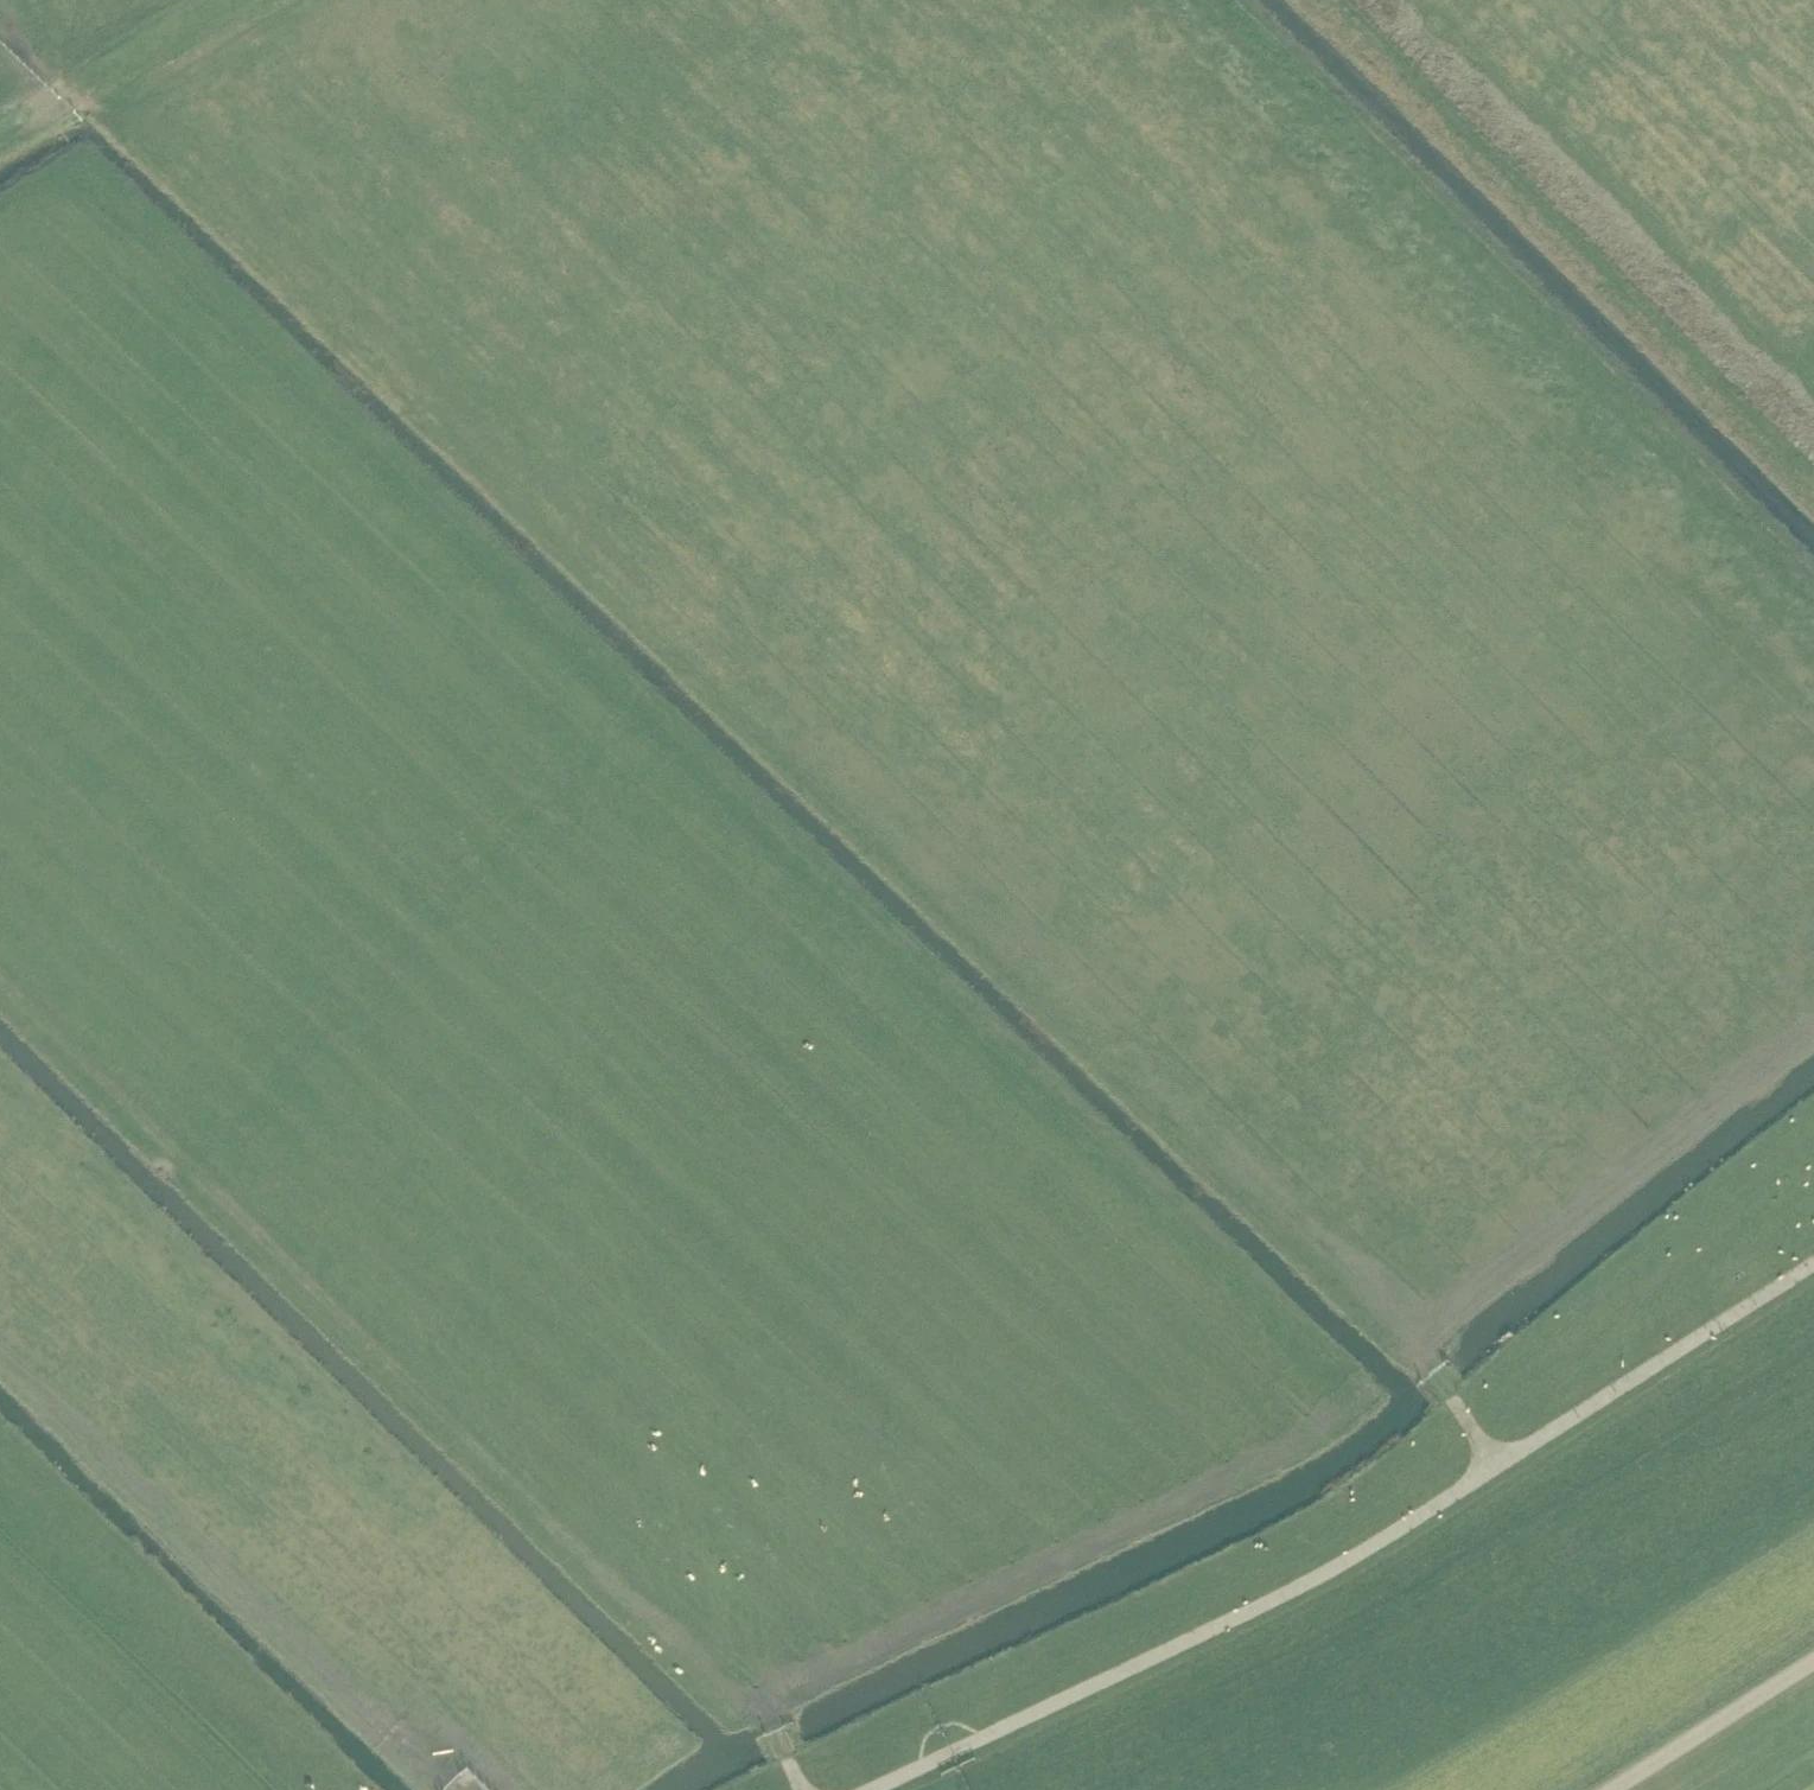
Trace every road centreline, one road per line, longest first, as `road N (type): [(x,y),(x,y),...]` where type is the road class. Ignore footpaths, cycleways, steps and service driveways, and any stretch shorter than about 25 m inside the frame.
road 1 (unclassified): [(1615,1789),(1813,1663)]

